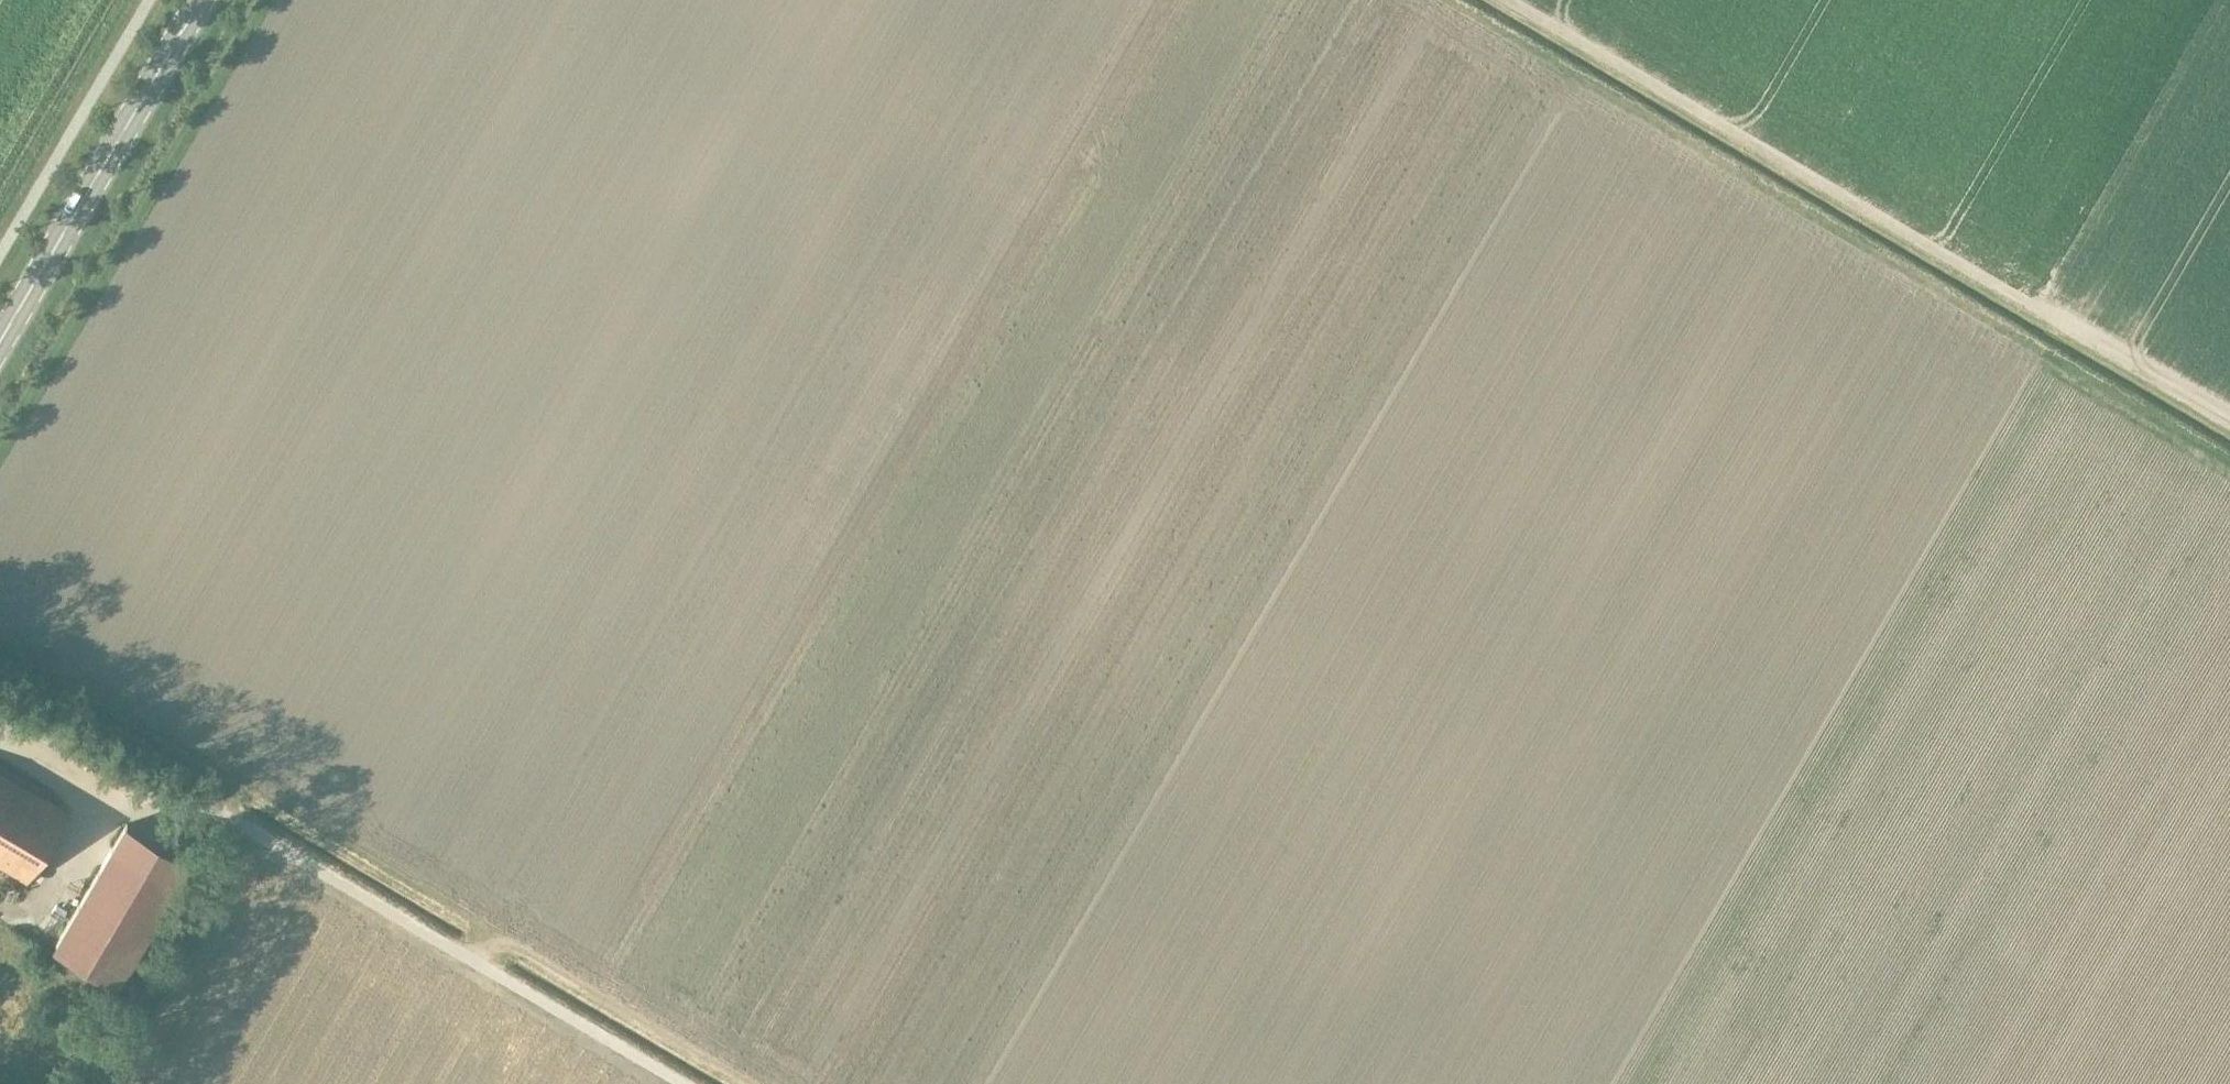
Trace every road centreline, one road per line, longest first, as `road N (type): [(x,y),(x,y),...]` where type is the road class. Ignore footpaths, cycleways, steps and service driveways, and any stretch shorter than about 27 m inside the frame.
road 1 (primary): [(0,342),(200,0)]

